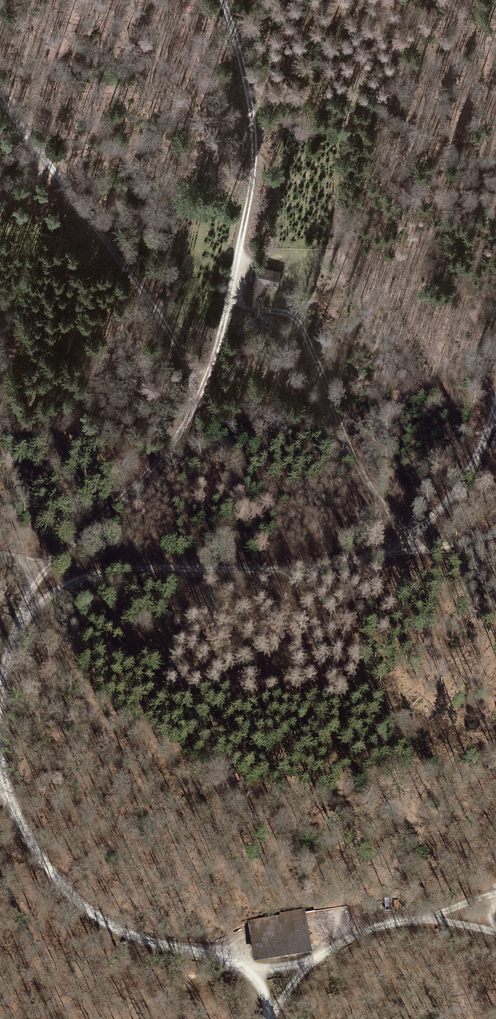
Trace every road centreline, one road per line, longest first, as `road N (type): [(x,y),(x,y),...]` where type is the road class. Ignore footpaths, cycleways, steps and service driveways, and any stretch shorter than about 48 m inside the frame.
road 1 (track): [(41,571),(172,445),(208,371),(248,212),(252,149),(243,61),(223,0)]
road 2 (track): [(23,615),(71,582),(124,567),(351,561),(395,550)]
road 3 (track): [(198,394),(181,347),(0,98)]
road 4 (track): [(233,965),(135,940),(95,916),(17,815),(0,762)]
road 5 (track): [(228,303),(285,311),(304,323),(395,550)]
road 6 (track): [(495,396),(449,509),(395,550)]

